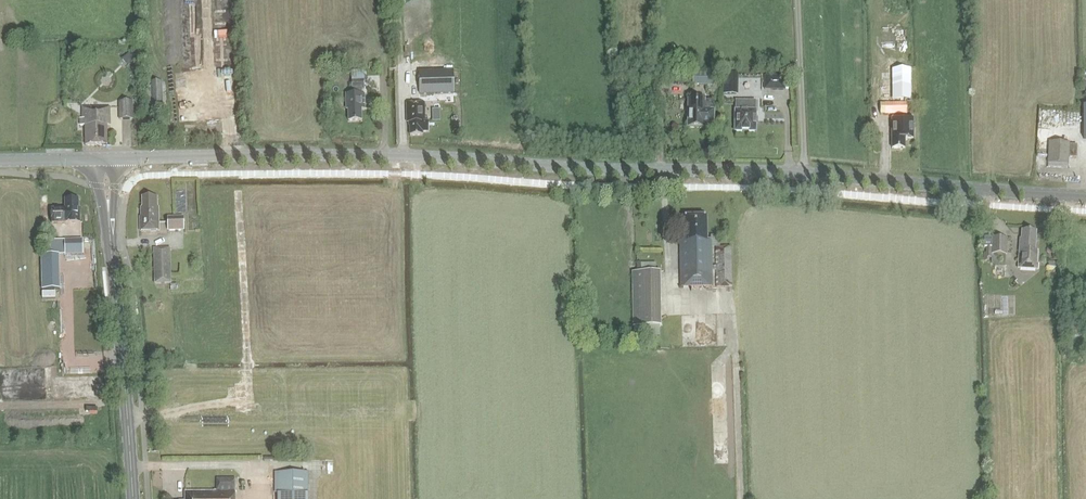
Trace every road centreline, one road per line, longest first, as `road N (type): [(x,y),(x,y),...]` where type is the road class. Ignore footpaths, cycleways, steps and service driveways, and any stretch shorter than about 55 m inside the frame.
road 1 (secondary): [(1085,198),(402,156),(115,158)]
road 2 (primary): [(130,498),(110,239)]
road 3 (track): [(402,156),(396,0)]

